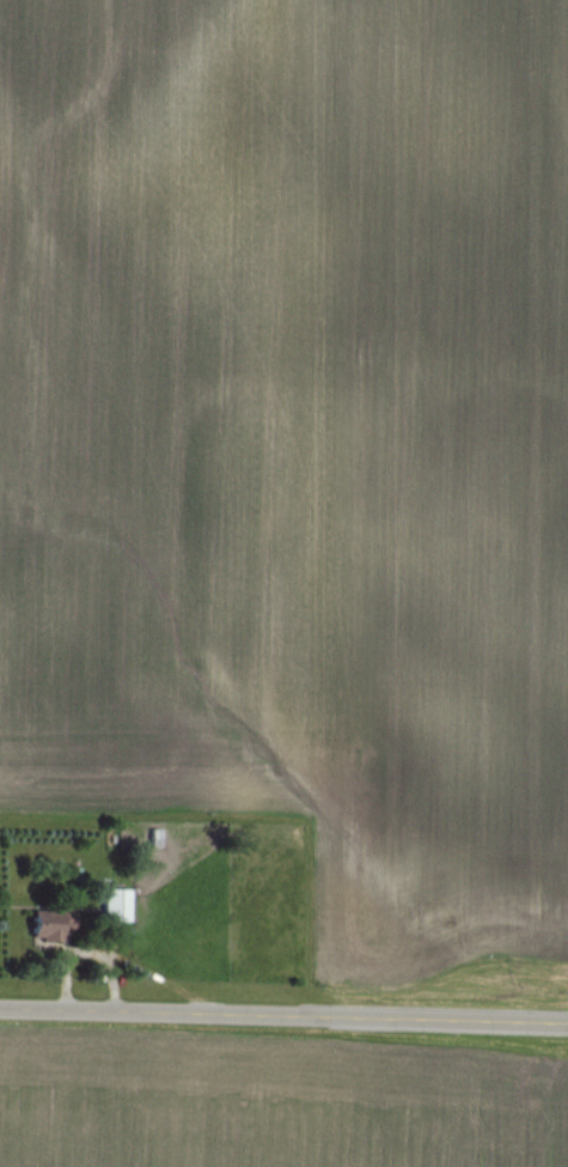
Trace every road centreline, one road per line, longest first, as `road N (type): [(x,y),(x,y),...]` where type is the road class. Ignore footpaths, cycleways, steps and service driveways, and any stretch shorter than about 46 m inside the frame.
road 1 (secondary): [(0,1010),(567,1026)]

